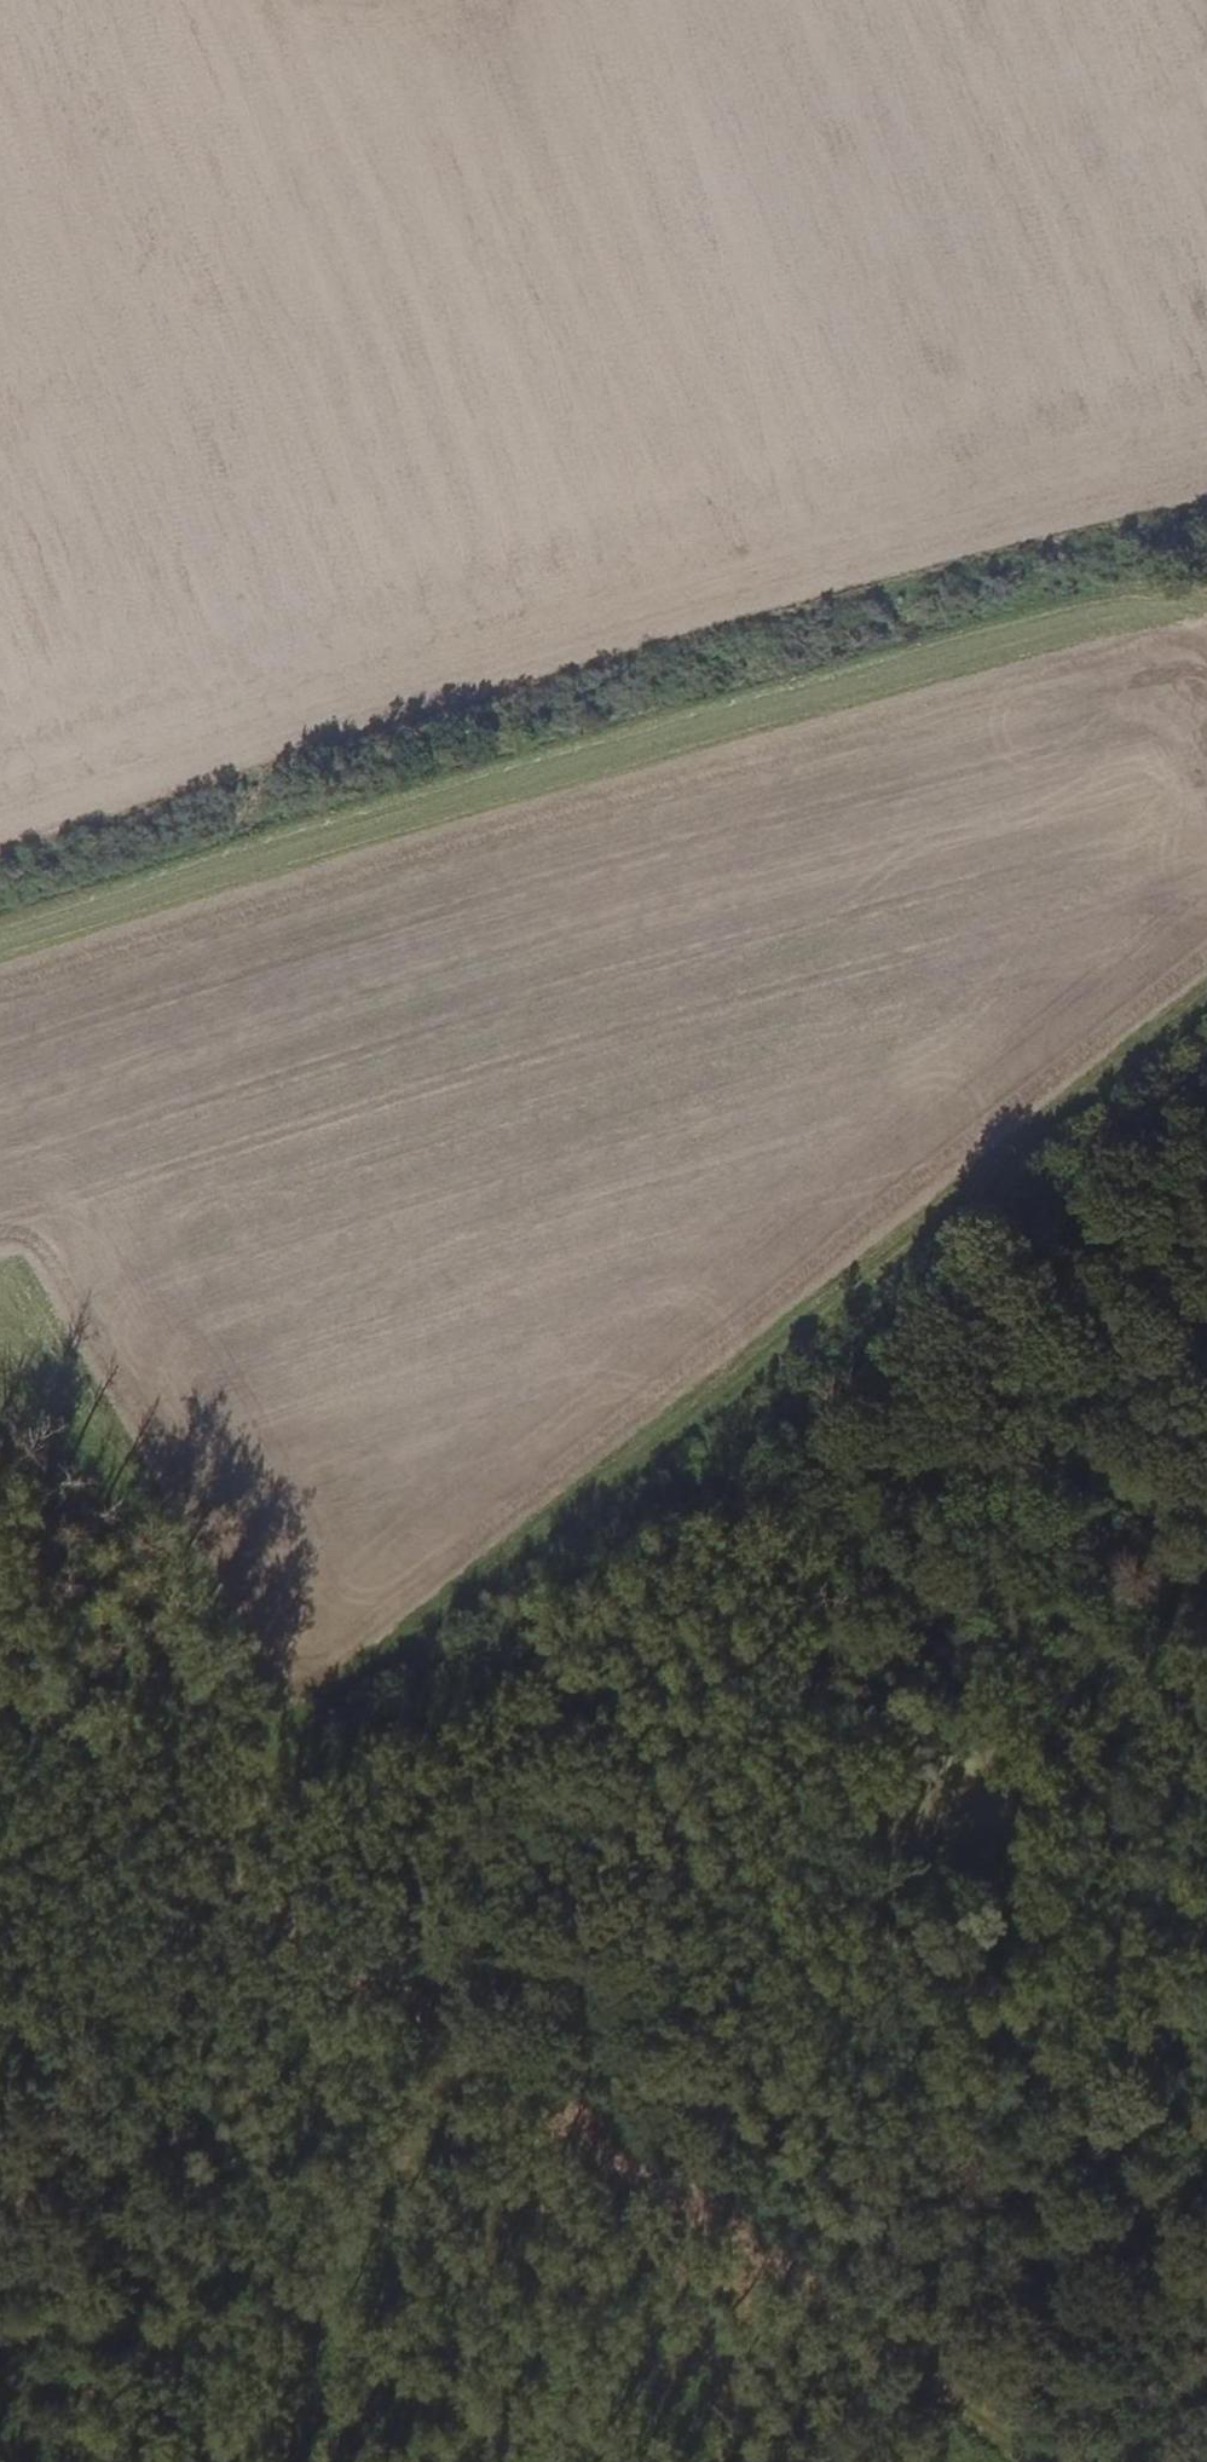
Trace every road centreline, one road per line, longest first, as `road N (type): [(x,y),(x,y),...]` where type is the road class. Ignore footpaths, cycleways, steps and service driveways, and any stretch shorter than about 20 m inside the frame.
road 1 (track): [(0,865),(902,595),(1206,526)]

